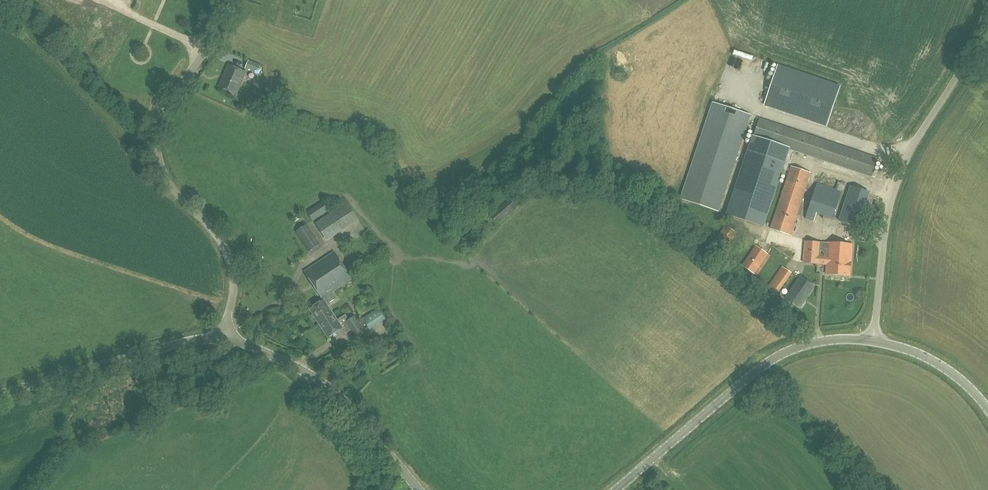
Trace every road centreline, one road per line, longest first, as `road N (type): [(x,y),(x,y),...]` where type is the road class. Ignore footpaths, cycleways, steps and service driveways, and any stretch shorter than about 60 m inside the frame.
road 1 (unclassified): [(224,339),(231,261),(169,184),(157,145),(225,0)]
road 2 (unclassified): [(874,342),(896,169),(960,75),(987,8)]
road 3 (tertiary): [(874,342),(827,341),(783,354),(619,489)]
road 4 (tertiary): [(420,489),(329,388),(282,360),(224,339)]
road 5 (tertiary): [(0,396),(224,339)]
road 6 (track): [(0,2),(157,145)]
road 7 (tertiary): [(987,408),(941,365),(874,342)]

